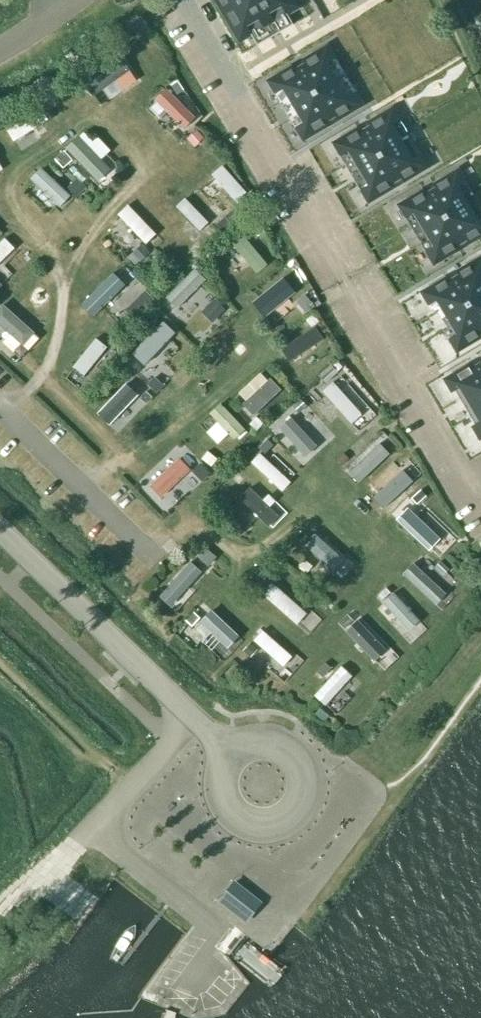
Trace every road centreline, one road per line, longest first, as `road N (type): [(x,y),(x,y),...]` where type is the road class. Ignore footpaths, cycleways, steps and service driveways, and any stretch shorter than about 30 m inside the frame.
road 1 (unclassified): [(92,830),(193,720),(0,531)]

